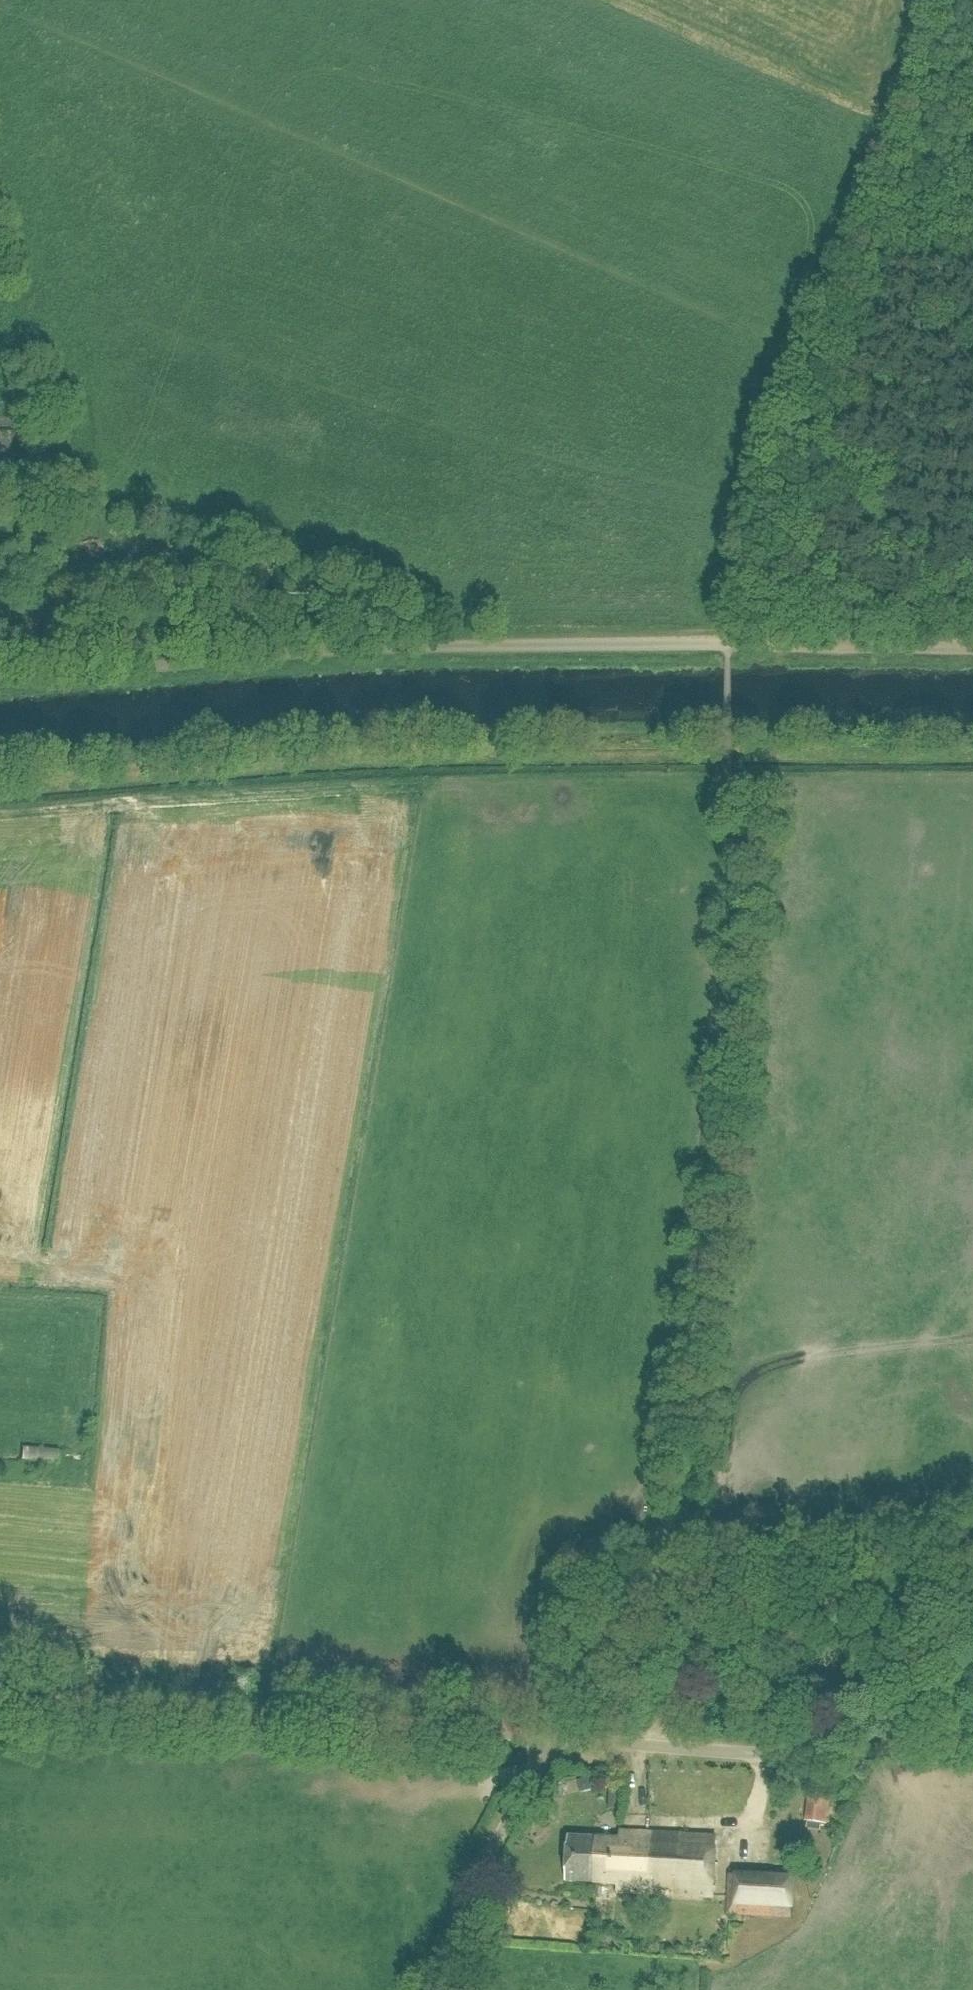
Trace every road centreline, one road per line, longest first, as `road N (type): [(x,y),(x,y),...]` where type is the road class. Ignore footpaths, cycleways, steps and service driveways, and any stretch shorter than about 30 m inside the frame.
road 1 (unclassified): [(729,646),(315,652),(0,675)]
road 2 (track): [(729,646),(770,440),(881,163),(934,0)]
road 3 (unclassified): [(549,1737),(0,1697)]
road 4 (unclassified): [(661,1745),(767,1753),(824,1744),(972,1673)]
road 5 (unclassified): [(451,1989),(494,1841),(549,1737)]
road 6 (track): [(972,649),(767,646)]
road 7 (track): [(672,1661),(658,1532)]

